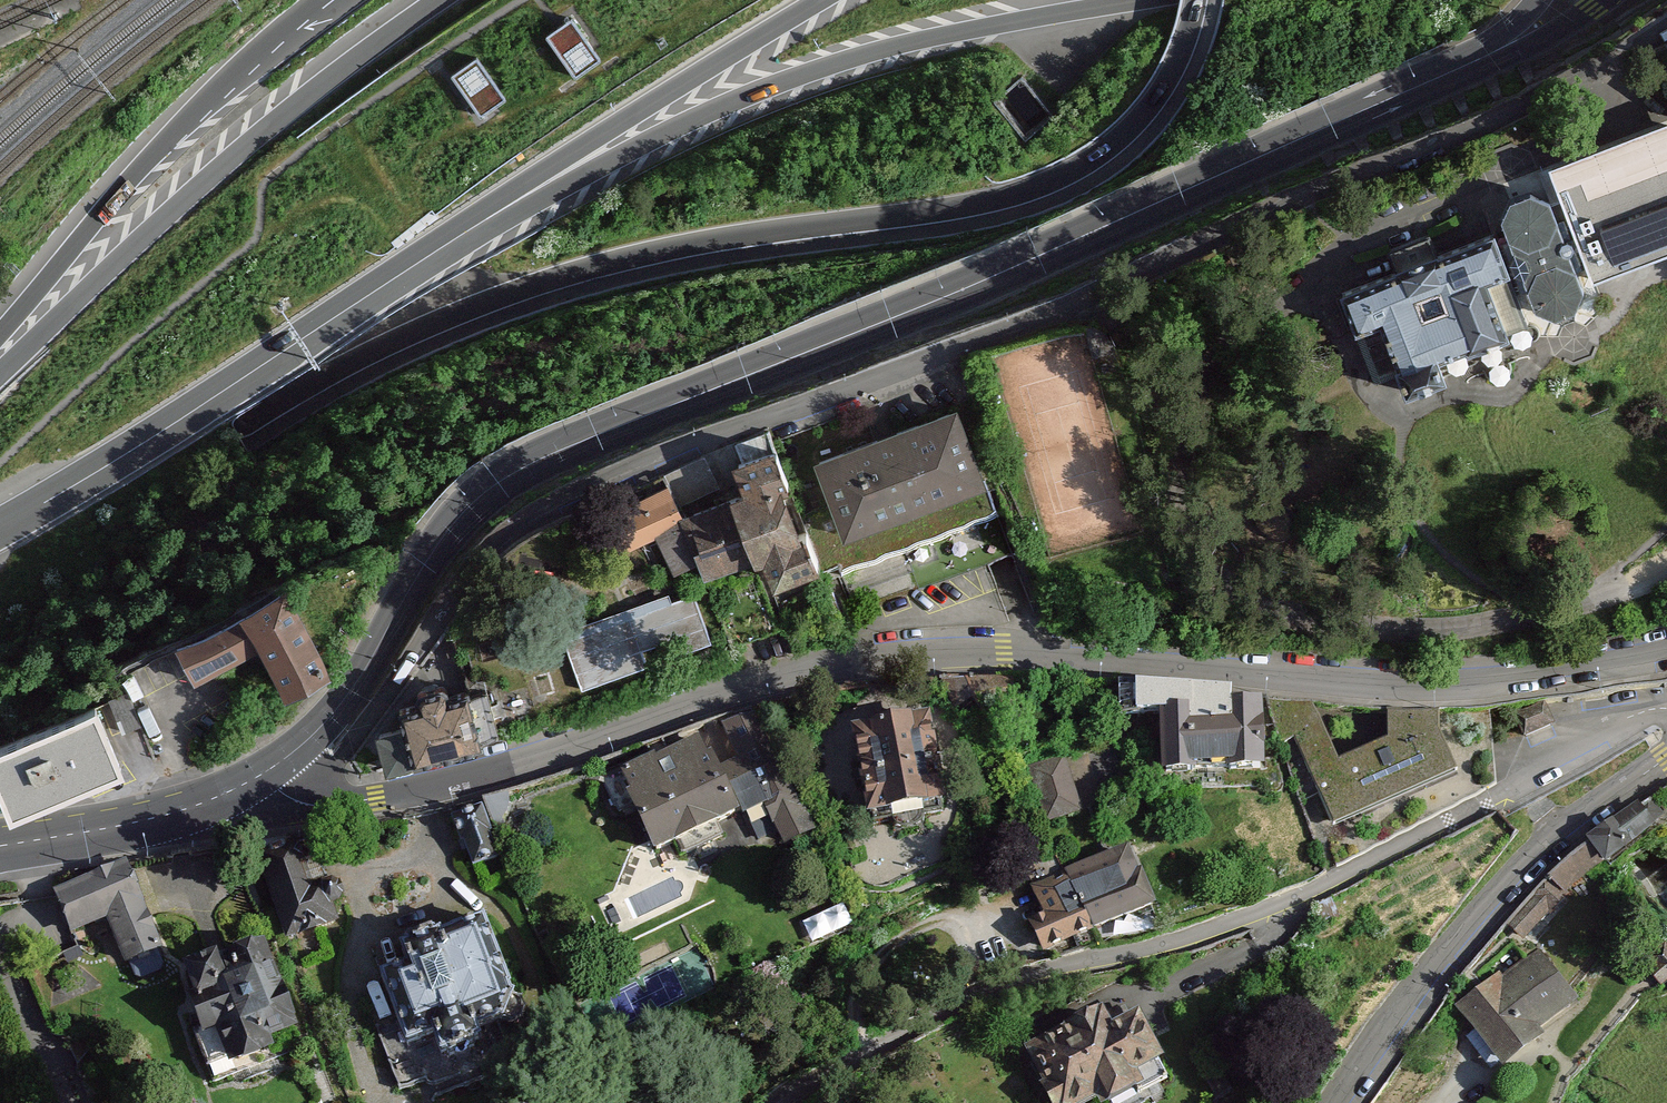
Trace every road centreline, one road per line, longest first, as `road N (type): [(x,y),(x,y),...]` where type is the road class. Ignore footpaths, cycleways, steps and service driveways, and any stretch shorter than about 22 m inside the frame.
road 1 (residential): [(257,777),(340,760),(463,574),(509,531),(646,465),(1008,339),(1314,191),(1475,130),(1666,29)]
road 2 (primary): [(257,777),(306,742),(346,697),(452,526),(501,481),(1495,55)]
road 3 (residential): [(257,777),(315,807),(375,801),(493,773),(774,674),(861,655),(1030,648),(1417,692),(1528,683),(1666,658)]
road 4 (motorway): [(0,587),(144,488),(320,383),(486,306),(658,256),(988,205),(1070,178),(1153,109),(1181,62),(1199,0)]
road 5 (residential): [(1666,710),(1278,906),(959,1004),(785,1102)]
road 6 (motorway): [(0,559),(207,357),(427,176),(690,0)]
road 7 (motorway): [(453,240),(776,85),(920,41),(1136,0)]
road 8 (motorway): [(571,0),(273,205),(0,446)]
road 9 (motorway): [(437,0),(219,167),(0,368)]
road 10 (motorway): [(0,528),(453,240)]
road 11 (residential): [(1328,1102),(1466,921),(1546,835),(1666,757)]
road 12 (motorway): [(331,0),(236,74),(155,152),(0,338)]
road 13 (motorway): [(453,240),(820,0)]
road 14 (primary): [(0,847),(197,807),(257,777)]
road 15 (primary): [(1495,55),(1616,0)]

